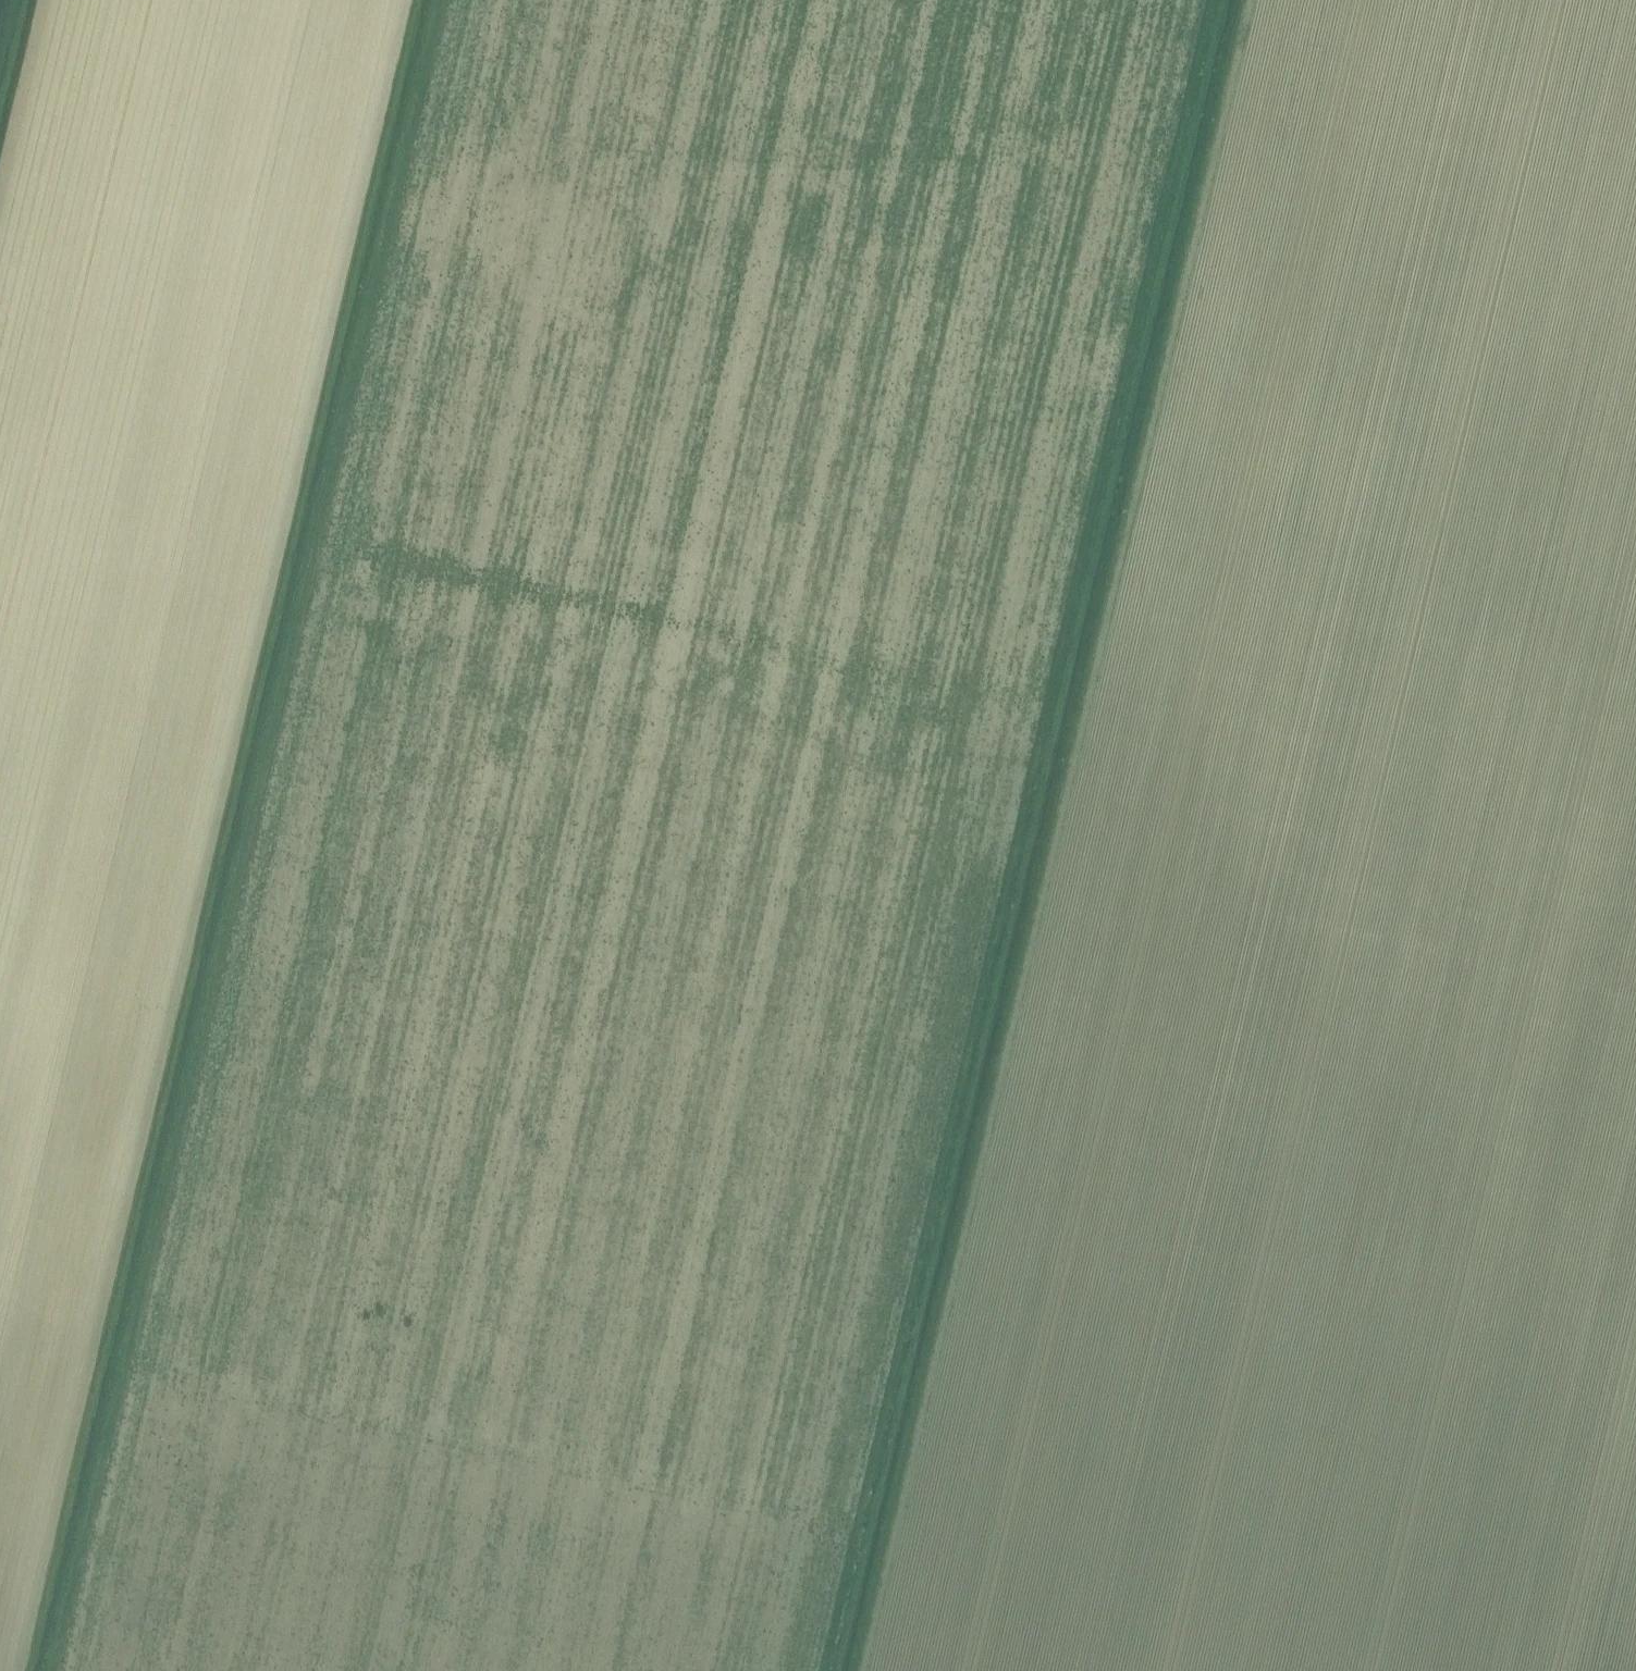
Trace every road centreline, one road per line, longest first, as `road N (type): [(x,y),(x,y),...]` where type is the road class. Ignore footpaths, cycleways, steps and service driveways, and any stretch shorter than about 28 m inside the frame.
road 1 (track): [(1217,0),(828,1670)]

